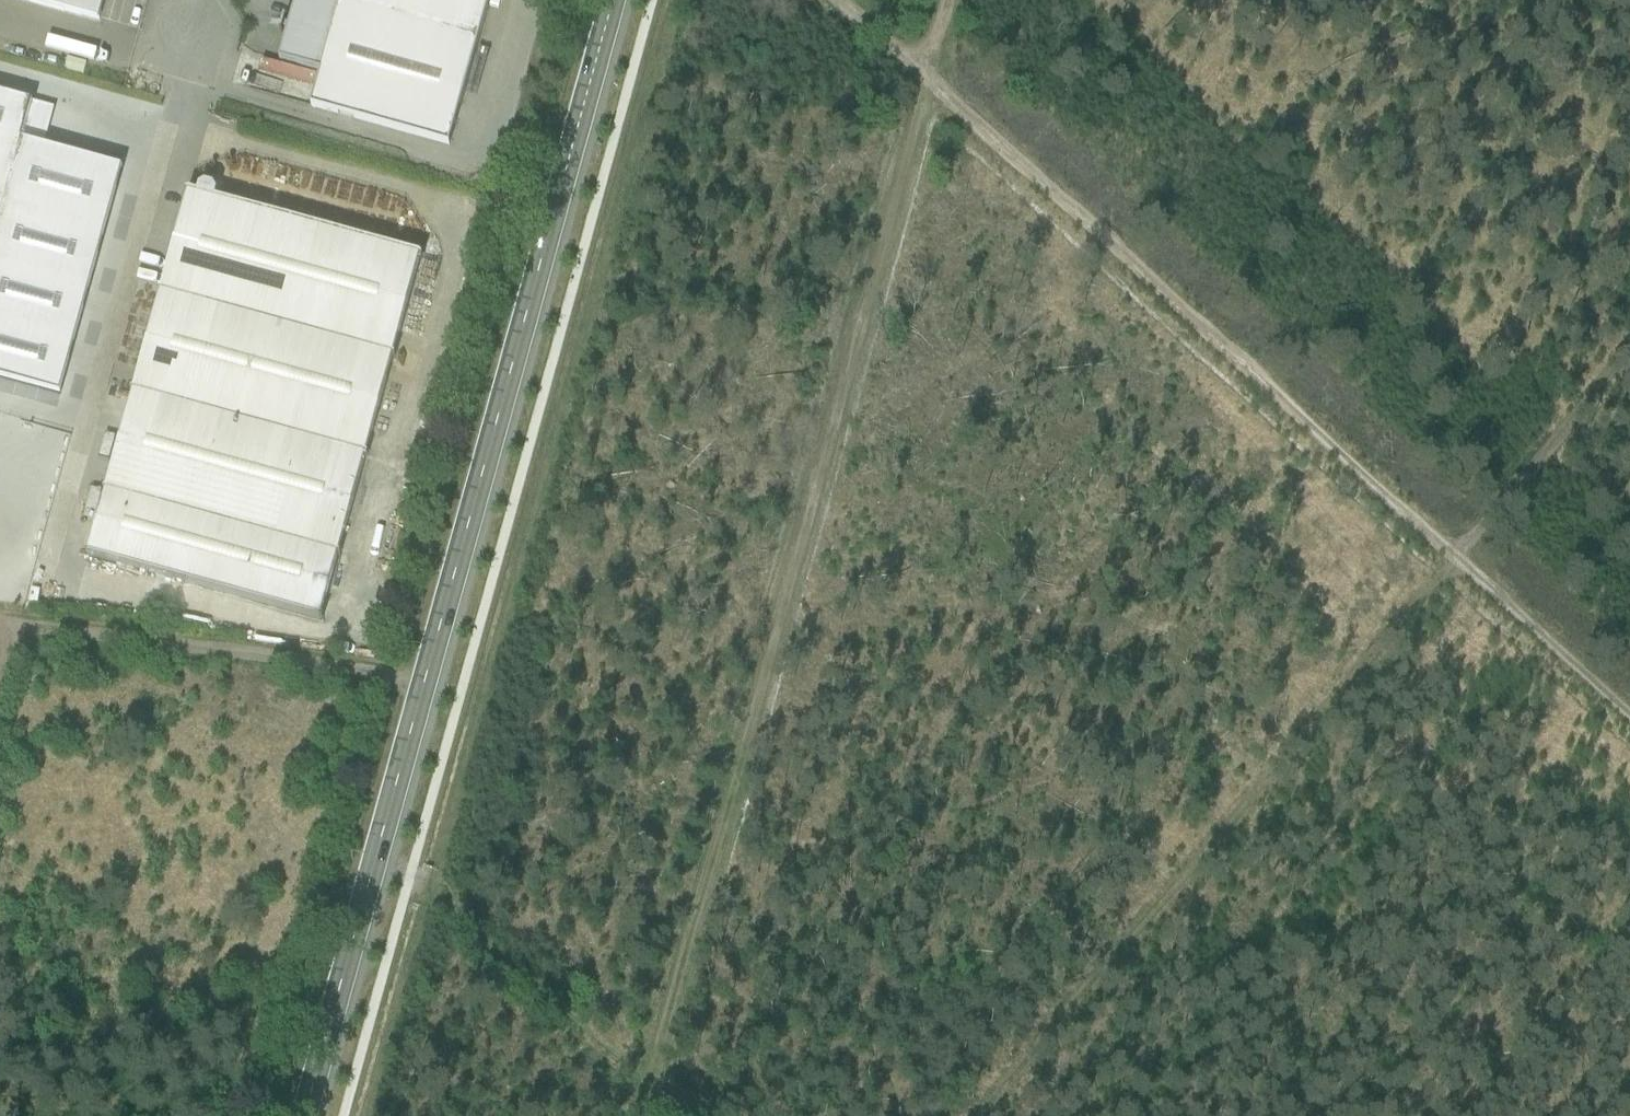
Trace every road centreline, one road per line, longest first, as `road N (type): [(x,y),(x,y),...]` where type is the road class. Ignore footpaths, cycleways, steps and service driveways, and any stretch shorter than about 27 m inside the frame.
road 1 (primary): [(305,1115),(614,0)]
road 2 (track): [(946,0),(639,1082)]
road 3 (track): [(843,0),(1629,720)]
road 4 (track): [(993,1115),(1629,349)]
road 5 (track): [(17,626),(465,684)]
road 6 (track): [(639,1082),(379,850)]

